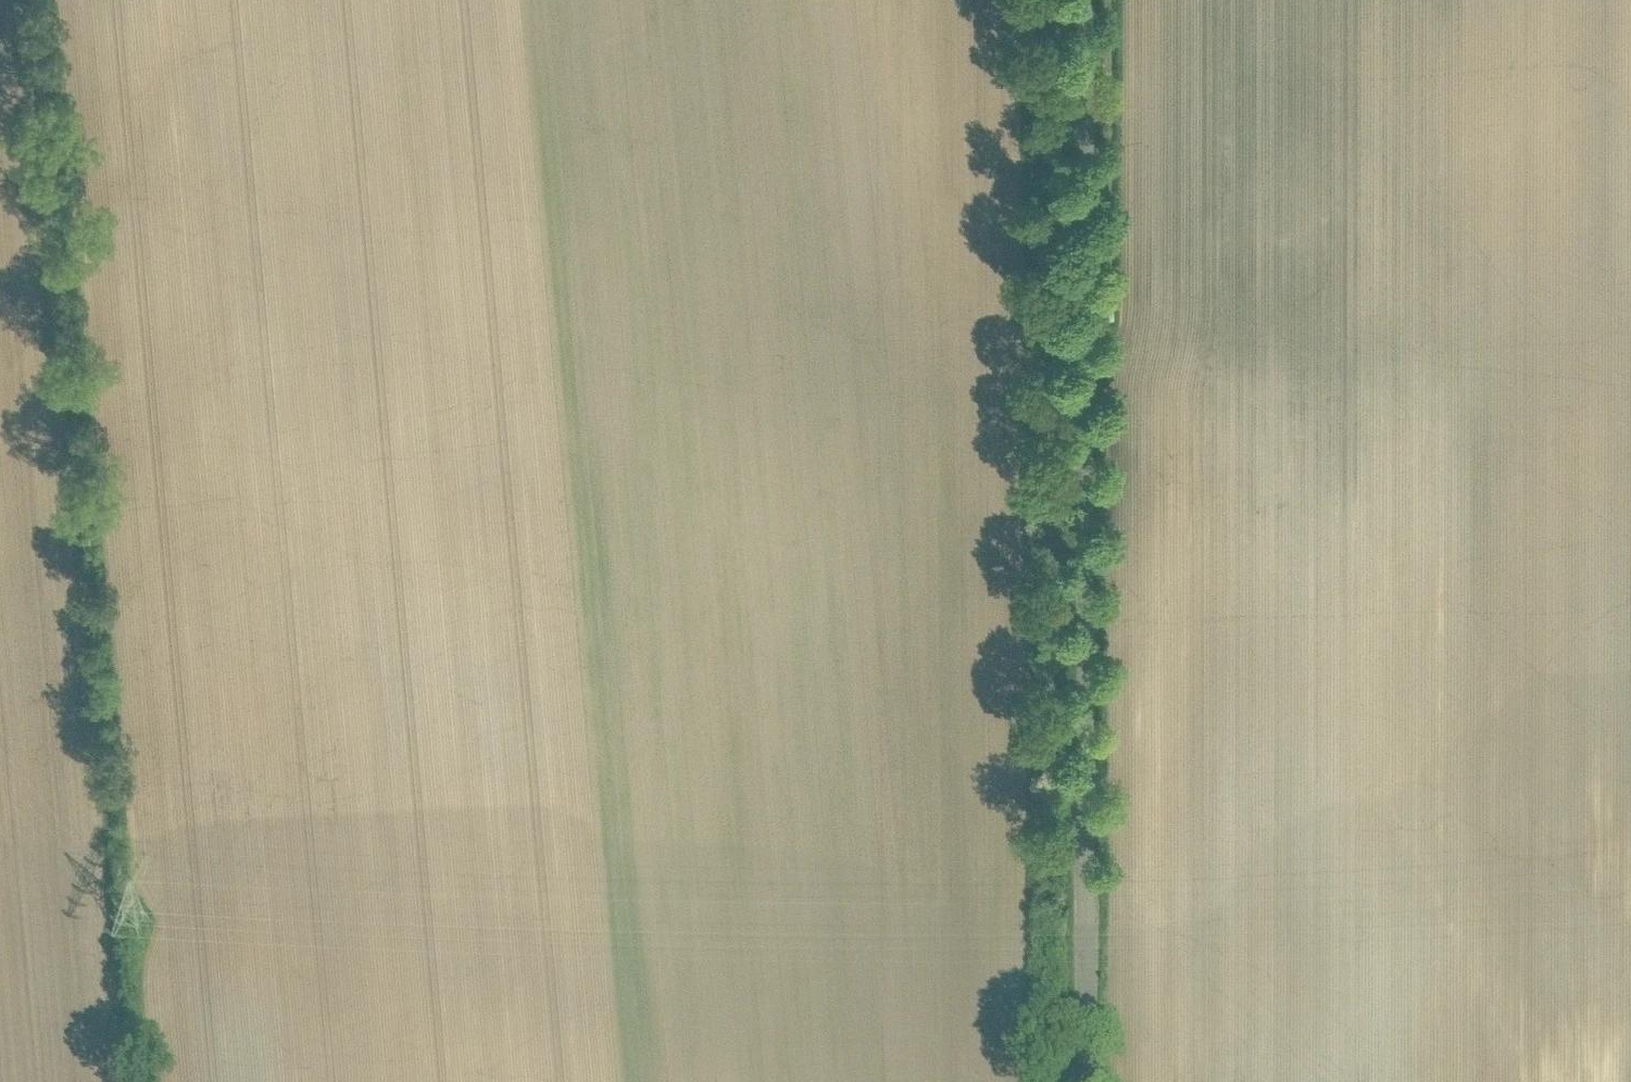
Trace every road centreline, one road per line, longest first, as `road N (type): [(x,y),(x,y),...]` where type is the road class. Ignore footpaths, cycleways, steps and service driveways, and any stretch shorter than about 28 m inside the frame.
road 1 (unclassified): [(1080,0),(1081,1081)]

